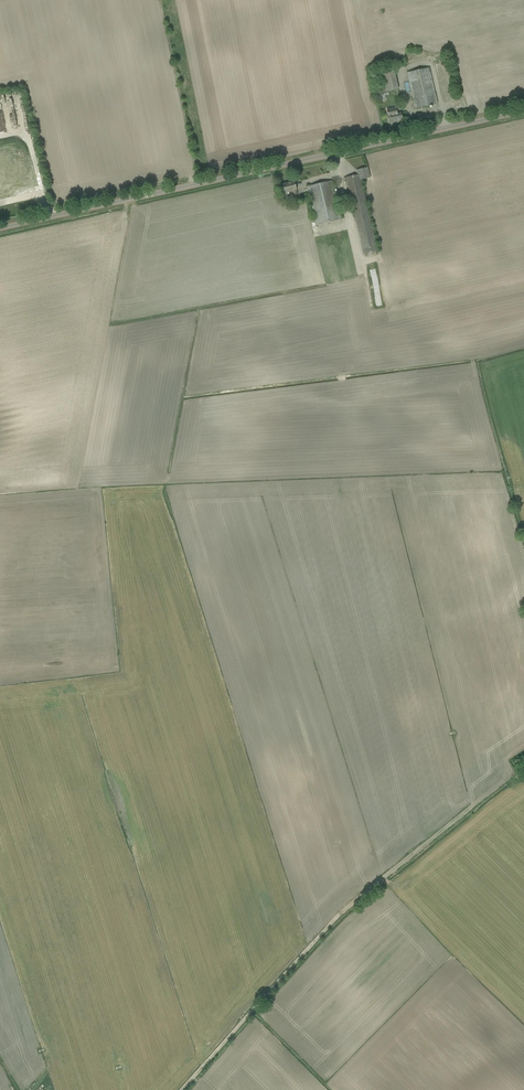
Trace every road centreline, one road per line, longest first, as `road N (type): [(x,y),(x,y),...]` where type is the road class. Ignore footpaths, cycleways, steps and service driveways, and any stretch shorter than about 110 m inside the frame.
road 1 (unclassified): [(0,227),(523,111)]
road 2 (track): [(523,743),(506,757),(483,798),(327,927),(181,1089)]
road 3 (track): [(365,268),(377,311),(523,276)]

